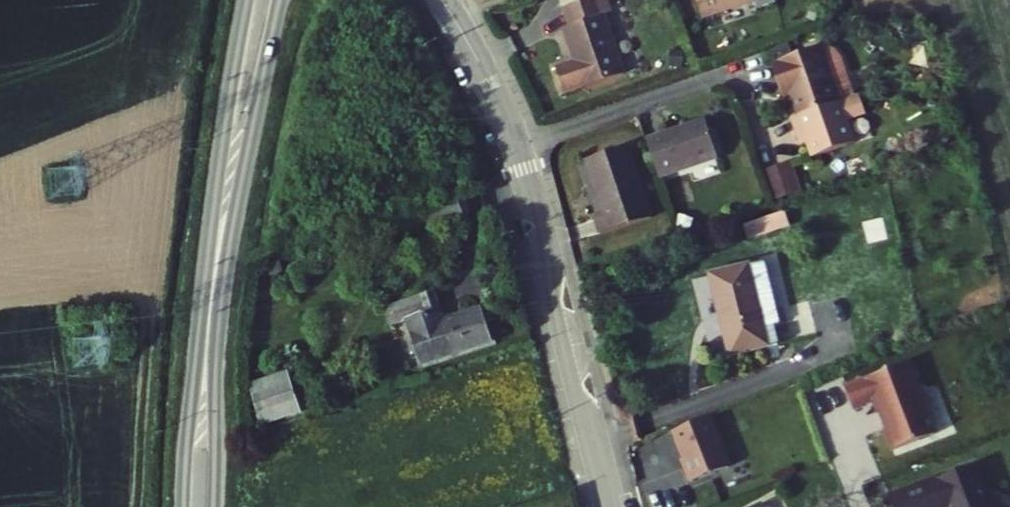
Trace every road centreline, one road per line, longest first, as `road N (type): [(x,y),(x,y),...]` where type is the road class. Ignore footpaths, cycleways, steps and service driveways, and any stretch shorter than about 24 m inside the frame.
road 1 (tertiary): [(216,506),(222,299),(280,0)]
road 2 (tertiary): [(248,0),(222,138),(183,506)]
road 3 (tertiary): [(612,506),(517,146)]
road 4 (residential): [(517,146),(744,71)]
road 5 (tertiary): [(517,146),(444,0)]

